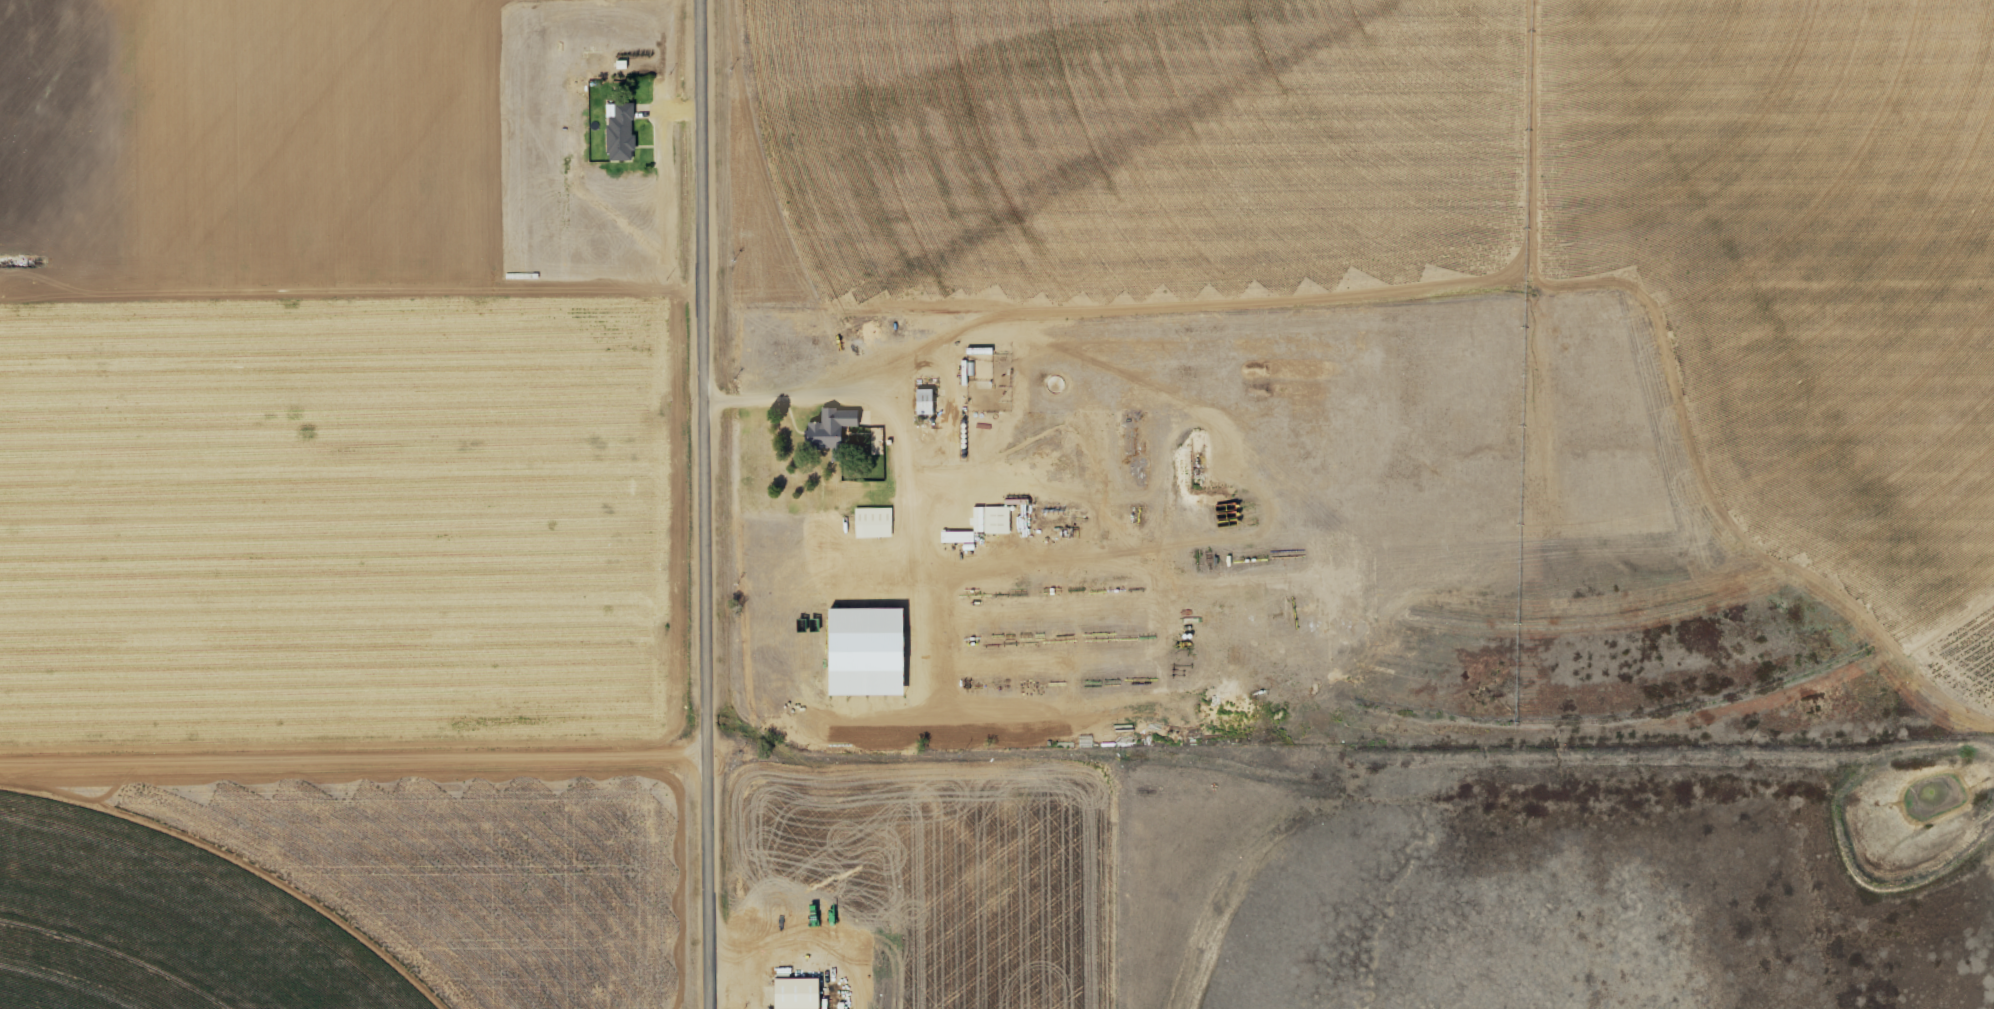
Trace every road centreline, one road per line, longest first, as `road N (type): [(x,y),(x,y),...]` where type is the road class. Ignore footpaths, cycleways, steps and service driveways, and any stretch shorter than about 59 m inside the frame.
road 1 (tertiary): [(701,0),(708,1008)]
road 2 (residential): [(0,762),(706,755)]

